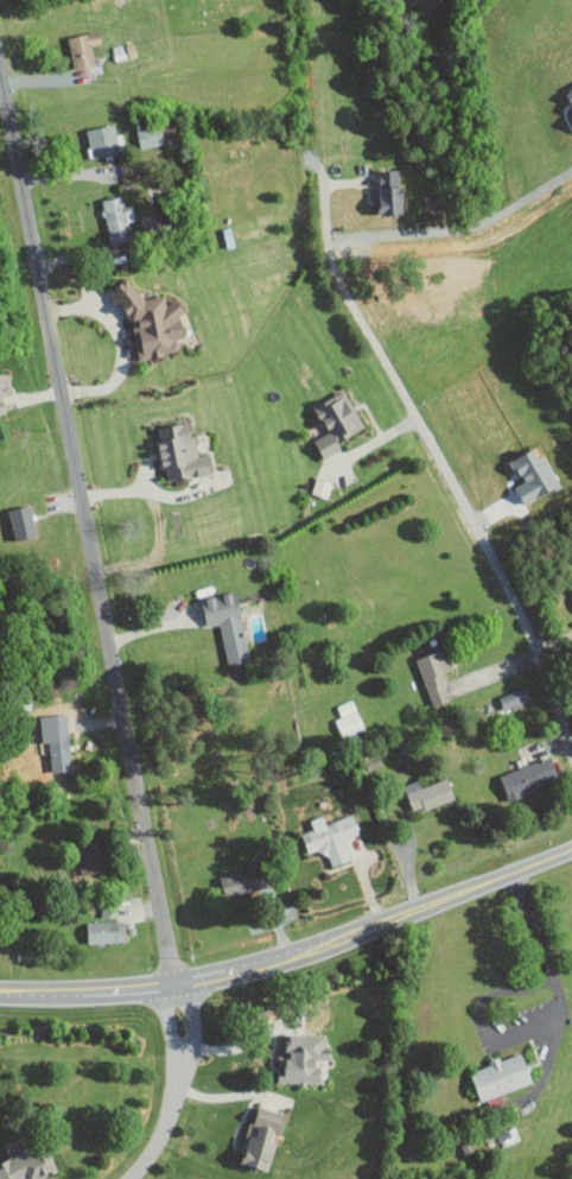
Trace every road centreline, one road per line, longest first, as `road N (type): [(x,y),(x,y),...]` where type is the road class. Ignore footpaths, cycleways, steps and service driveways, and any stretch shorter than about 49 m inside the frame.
road 1 (residential): [(176,988),(0,60)]
road 2 (residential): [(571,759),(534,628),(374,351),(320,240),(324,170)]
road 3 (secondary): [(0,993),(135,991),(225,976),(571,852)]
road 4 (residential): [(176,988),(182,1077),(167,1123),(131,1178)]

